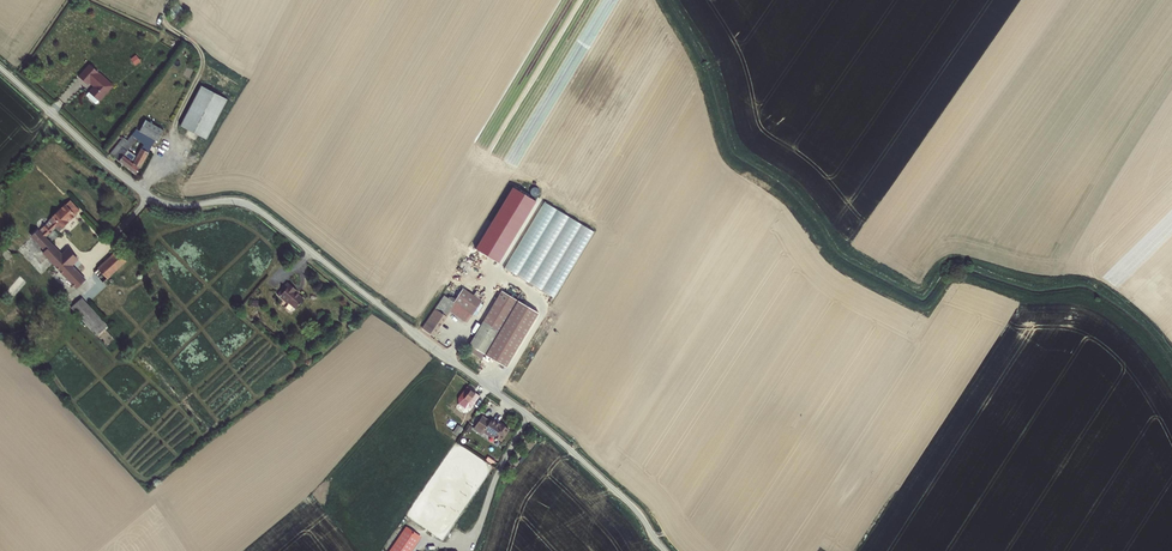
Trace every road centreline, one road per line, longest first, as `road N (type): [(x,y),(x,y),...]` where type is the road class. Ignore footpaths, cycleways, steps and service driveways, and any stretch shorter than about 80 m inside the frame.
road 1 (unclassified): [(137,188),(167,204),(238,201),(266,216),(531,417),(628,503),(665,550)]
road 2 (track): [(172,0),(162,25),(205,53),(137,188)]
road 3 (residential): [(0,68),(137,188)]

